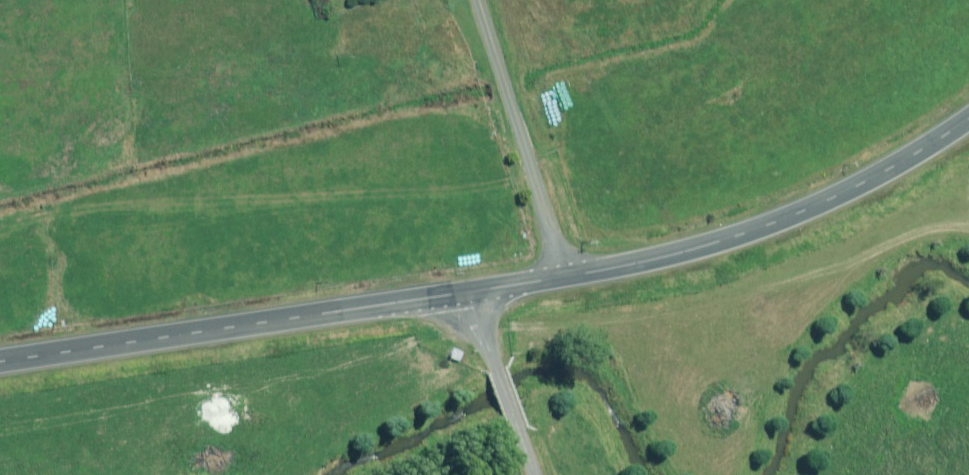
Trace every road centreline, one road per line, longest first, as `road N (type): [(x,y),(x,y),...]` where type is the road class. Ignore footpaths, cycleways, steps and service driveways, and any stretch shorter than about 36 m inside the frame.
road 1 (tertiary): [(0,362),(471,292)]
road 2 (tertiary): [(575,275),(773,223),(892,168),(968,119)]
road 3 (unclassified): [(484,0),(575,275)]
road 4 (unclassified): [(471,292),(536,474)]

